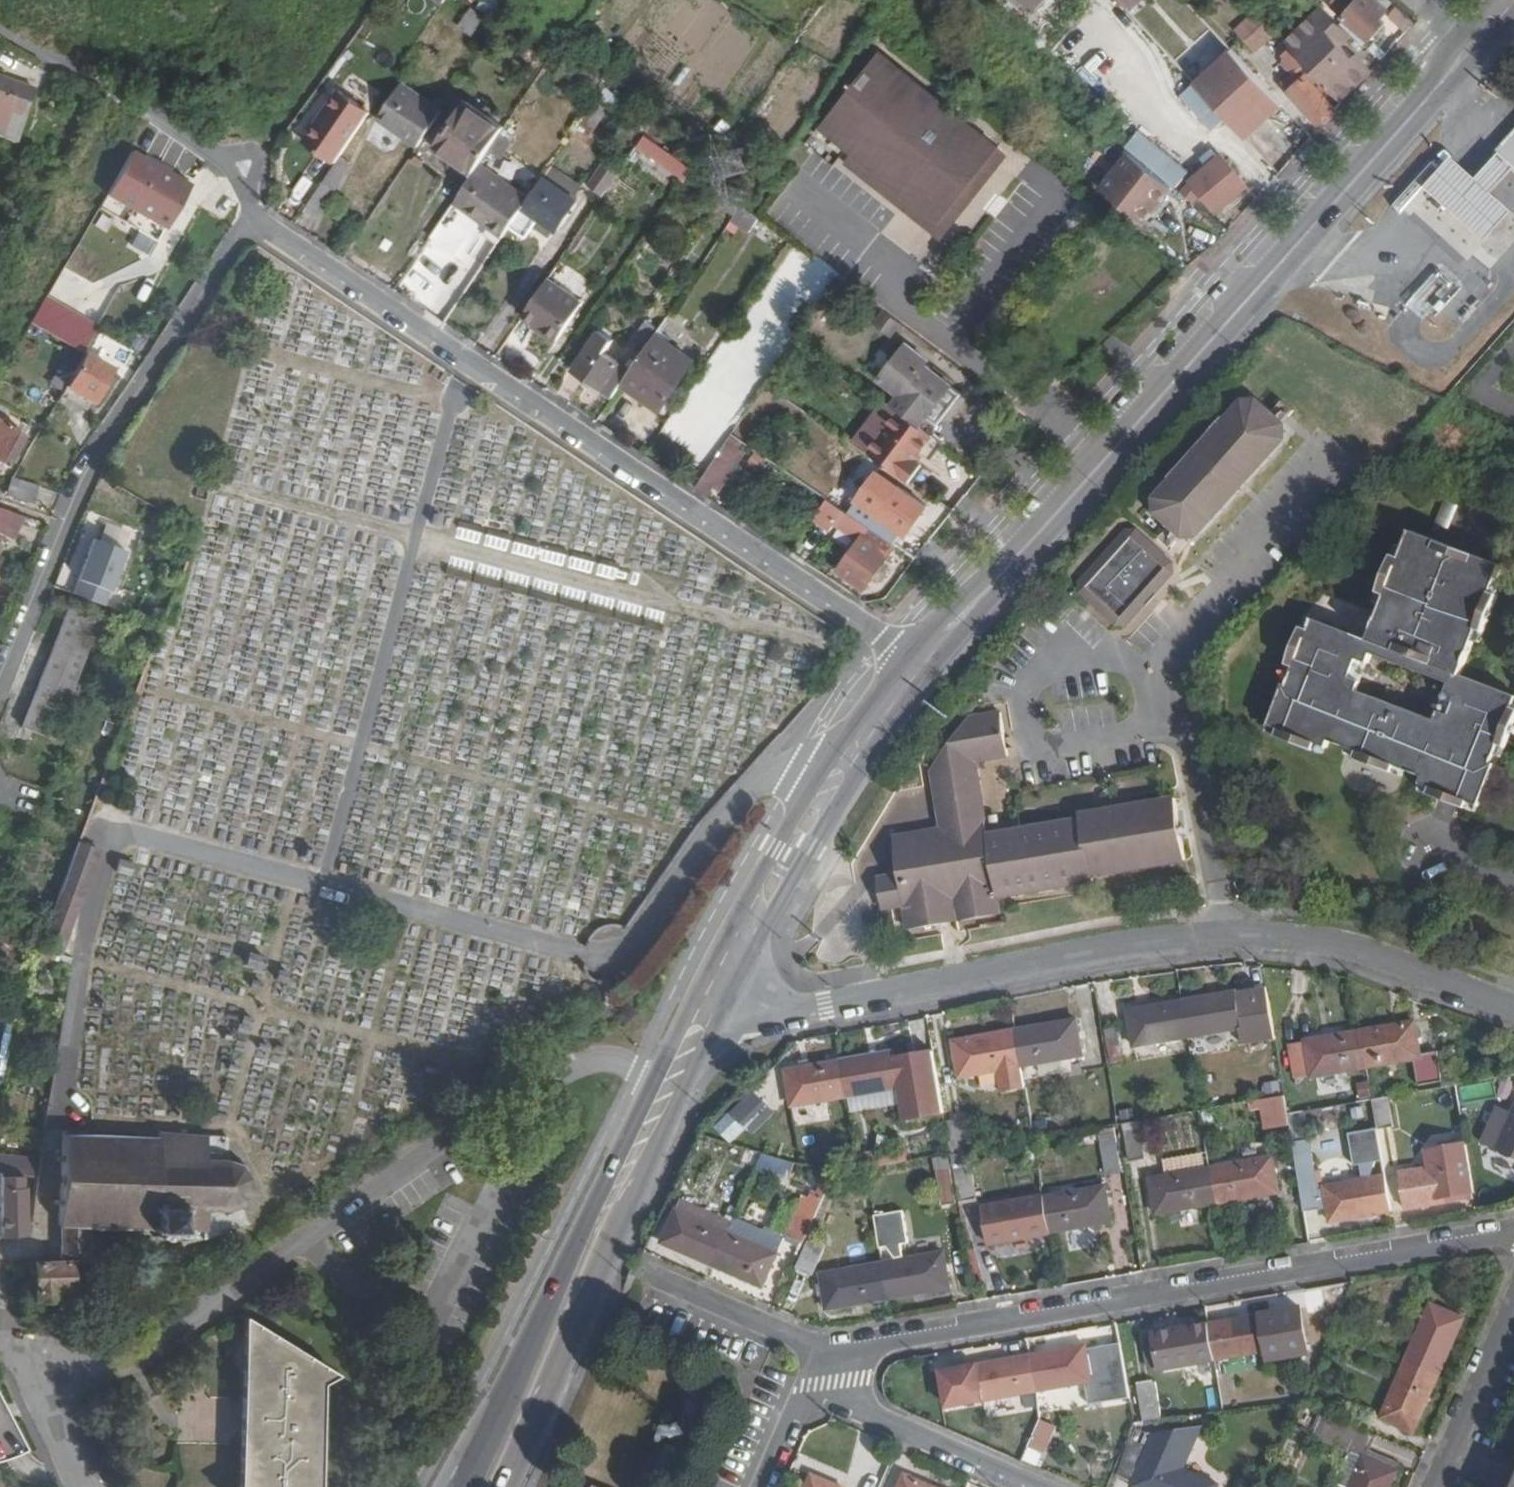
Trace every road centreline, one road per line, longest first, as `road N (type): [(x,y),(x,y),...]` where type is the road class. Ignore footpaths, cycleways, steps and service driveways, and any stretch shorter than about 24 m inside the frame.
road 1 (primary): [(1497,0),(1443,71),(908,659)]
road 2 (residential): [(245,174),(250,219),(908,659)]
road 3 (primary): [(977,620),(1513,19)]
road 4 (unclassified): [(732,1007),(755,1013),(824,1006),(1227,936),(1322,941),(1513,1006)]
road 5 (residential): [(829,1370),(883,1349),(1513,1238)]
road 6 (primary): [(504,1486),(732,1007)]
road 7 (primary): [(752,889),(538,1328)]
road 8 (primary): [(908,659),(828,767),(752,889)]
road 9 (primary): [(732,1007),(849,788)]
road 10 (residential): [(829,1370),(861,1408),(1041,1486)]
road 11 (residential): [(640,1270),(805,1342),(829,1370)]
road 12 (primary): [(849,788),(977,620)]
road 13 (residential): [(538,1328),(507,1362),(441,1486)]
road 14 (residential): [(1437,1486),(1513,1318)]
road 15 (primary): [(538,1328),(459,1486)]
road 16 (secondary): [(849,788),(847,760),(908,674),(908,659)]
road 17 (unclassified): [(752,889),(758,908),(716,989),(715,1000),(732,1007)]
road 18 (residential): [(829,1370),(814,1384),(764,1486)]

